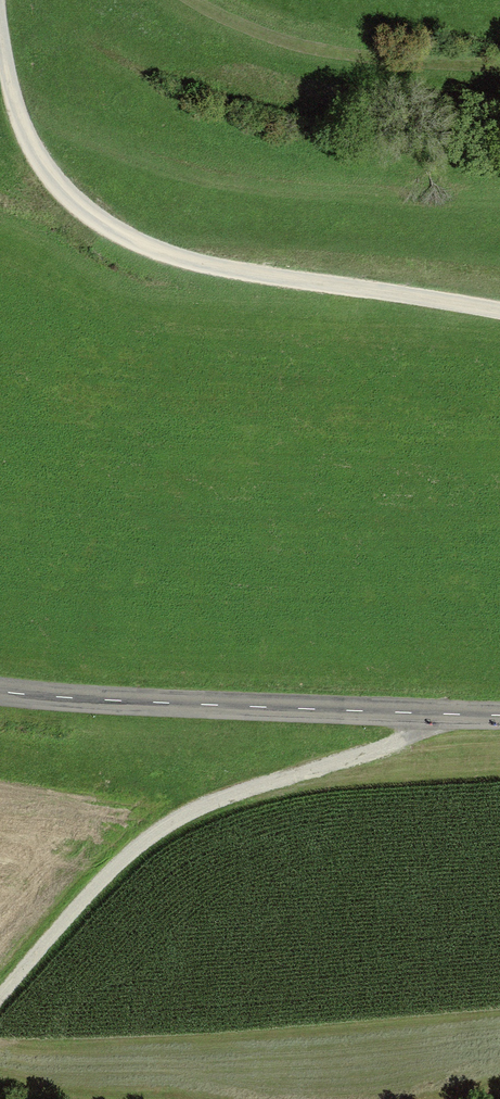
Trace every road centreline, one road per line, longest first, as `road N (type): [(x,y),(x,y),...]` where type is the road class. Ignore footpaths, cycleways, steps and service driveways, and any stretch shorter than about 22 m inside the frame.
road 1 (track): [(499,313),(243,276),(136,246),(73,204),(27,148),(0,43)]
road 2 (track): [(0,994),(132,849),(213,803),(371,755),(459,716)]
road 3 (unclassified): [(499,717),(0,692)]
road 4 (track): [(189,0),(269,37),(367,60),(499,67)]

